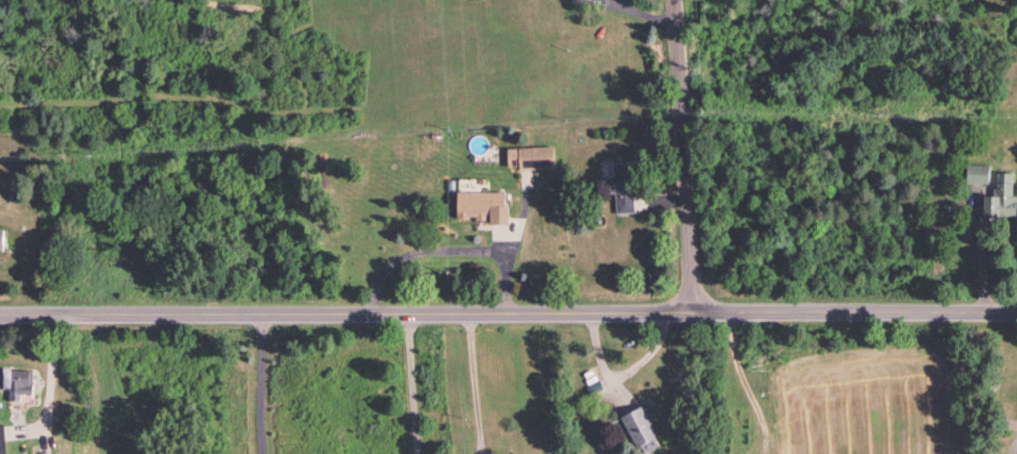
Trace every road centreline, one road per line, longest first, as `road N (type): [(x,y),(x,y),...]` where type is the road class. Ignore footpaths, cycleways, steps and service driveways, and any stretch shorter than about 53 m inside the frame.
road 1 (tertiary): [(0,313),(1016,313)]
road 2 (residential): [(692,311),(673,0)]

